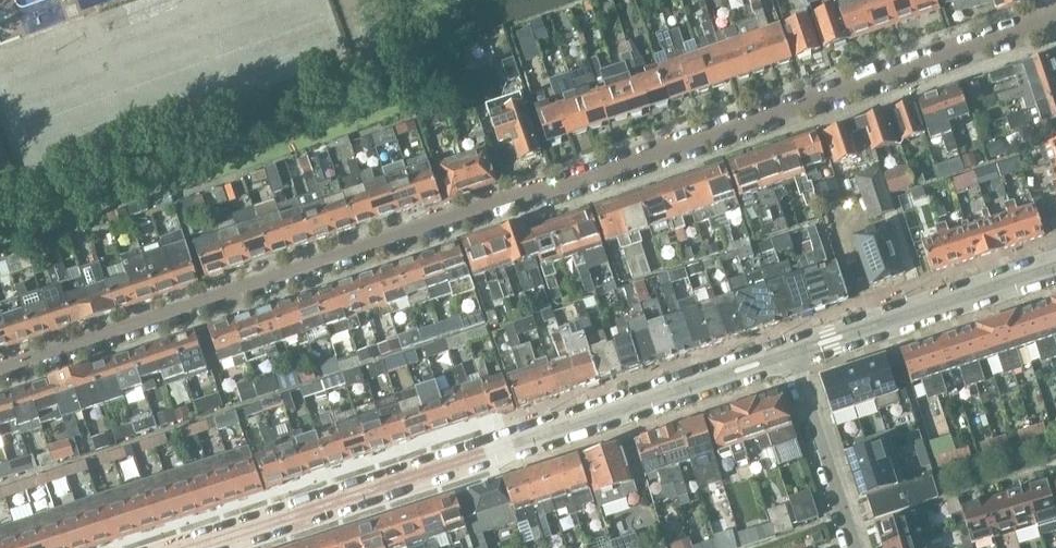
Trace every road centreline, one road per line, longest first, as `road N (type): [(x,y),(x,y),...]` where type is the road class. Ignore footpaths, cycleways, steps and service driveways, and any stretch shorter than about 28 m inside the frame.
road 1 (residential): [(1055,14),(0,373)]
road 2 (residential): [(191,547),(793,352)]
road 3 (residential): [(793,352),(1055,267)]
road 4 (residential): [(854,547),(793,352)]

